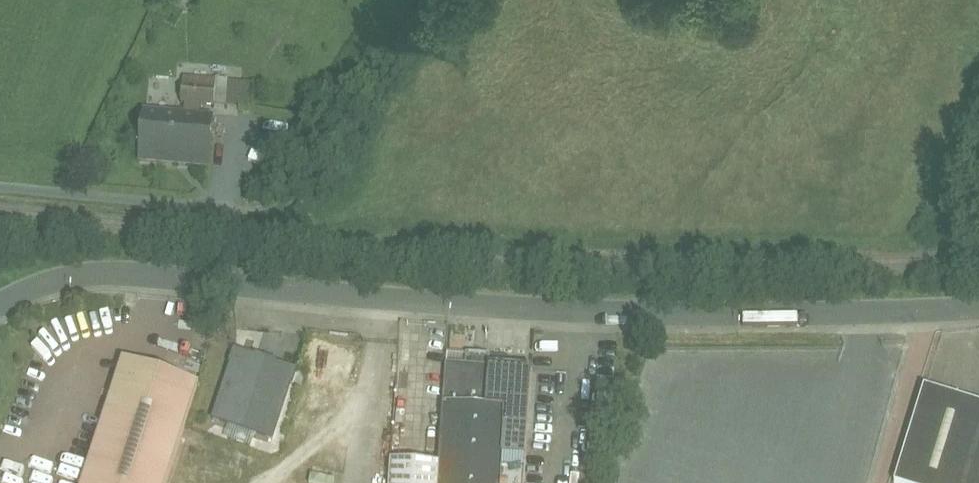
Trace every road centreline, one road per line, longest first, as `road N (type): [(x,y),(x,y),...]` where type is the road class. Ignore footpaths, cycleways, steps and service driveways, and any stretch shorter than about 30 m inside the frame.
road 1 (residential): [(0,303),(84,272),(132,272),(582,312),(978,308)]
road 2 (residential): [(0,185),(254,210)]

